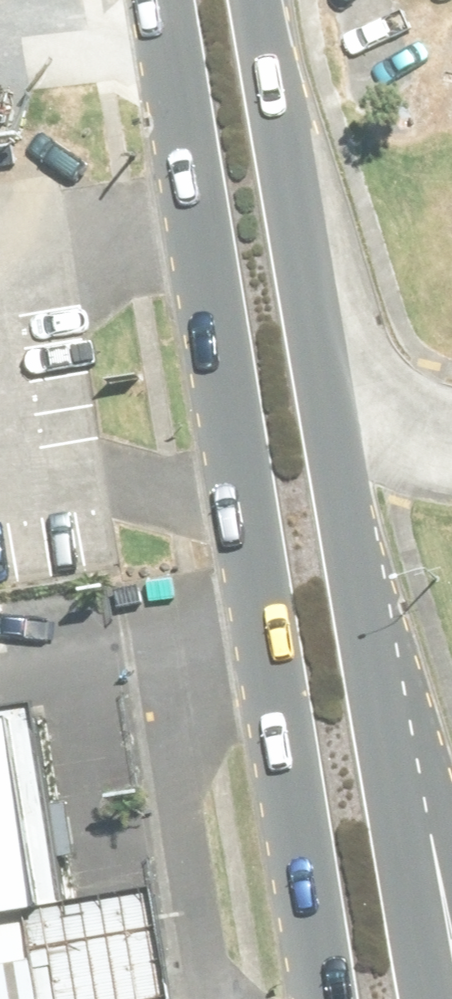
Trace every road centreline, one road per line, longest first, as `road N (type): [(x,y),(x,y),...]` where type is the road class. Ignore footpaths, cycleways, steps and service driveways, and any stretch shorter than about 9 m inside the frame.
road 1 (secondary): [(329,998),(160,0)]
road 2 (secondary): [(255,0),(379,728)]
road 3 (secondary): [(379,728),(427,998)]
road 4 (secondary): [(379,728),(451,907)]

